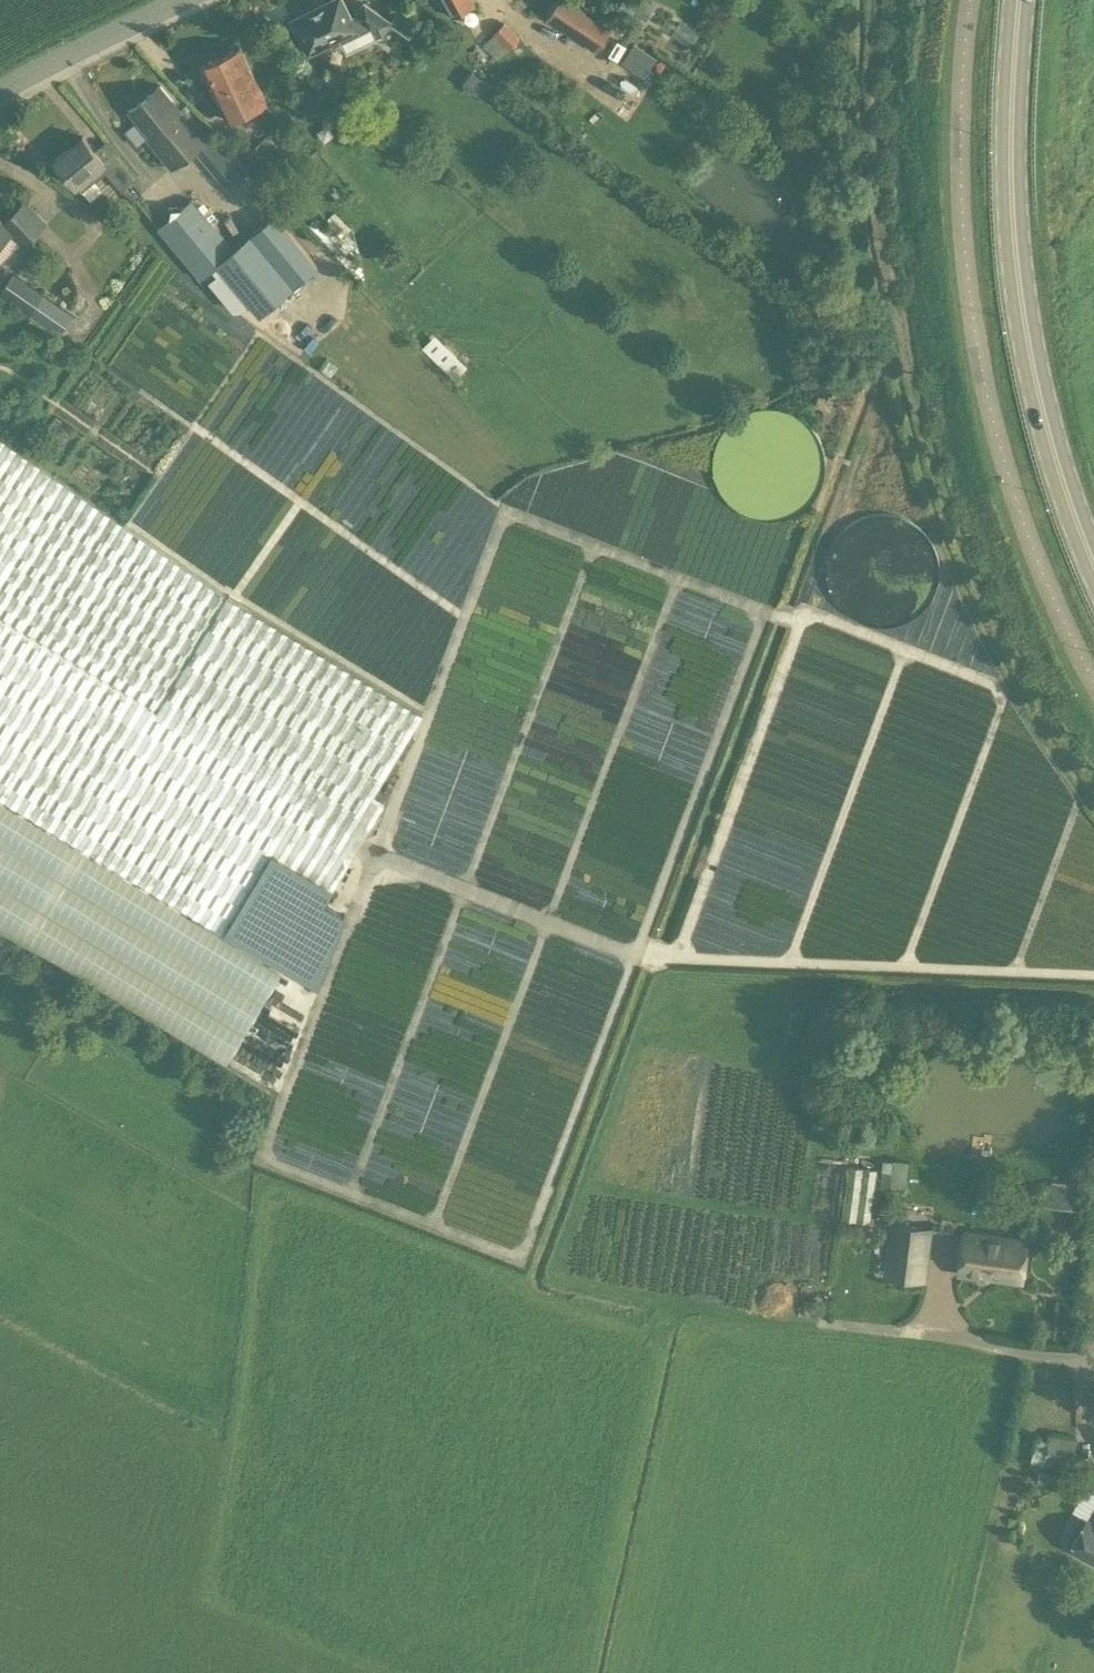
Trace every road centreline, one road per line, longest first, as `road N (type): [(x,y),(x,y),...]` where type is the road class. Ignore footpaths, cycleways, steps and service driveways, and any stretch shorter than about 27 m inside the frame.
road 1 (primary): [(1093,565),(1045,415),(1022,285),(1011,172),(1019,0)]
road 2 (unclassified): [(1093,1351),(1019,1352),(820,1326)]
road 3 (unclassified): [(0,90),(182,0)]

